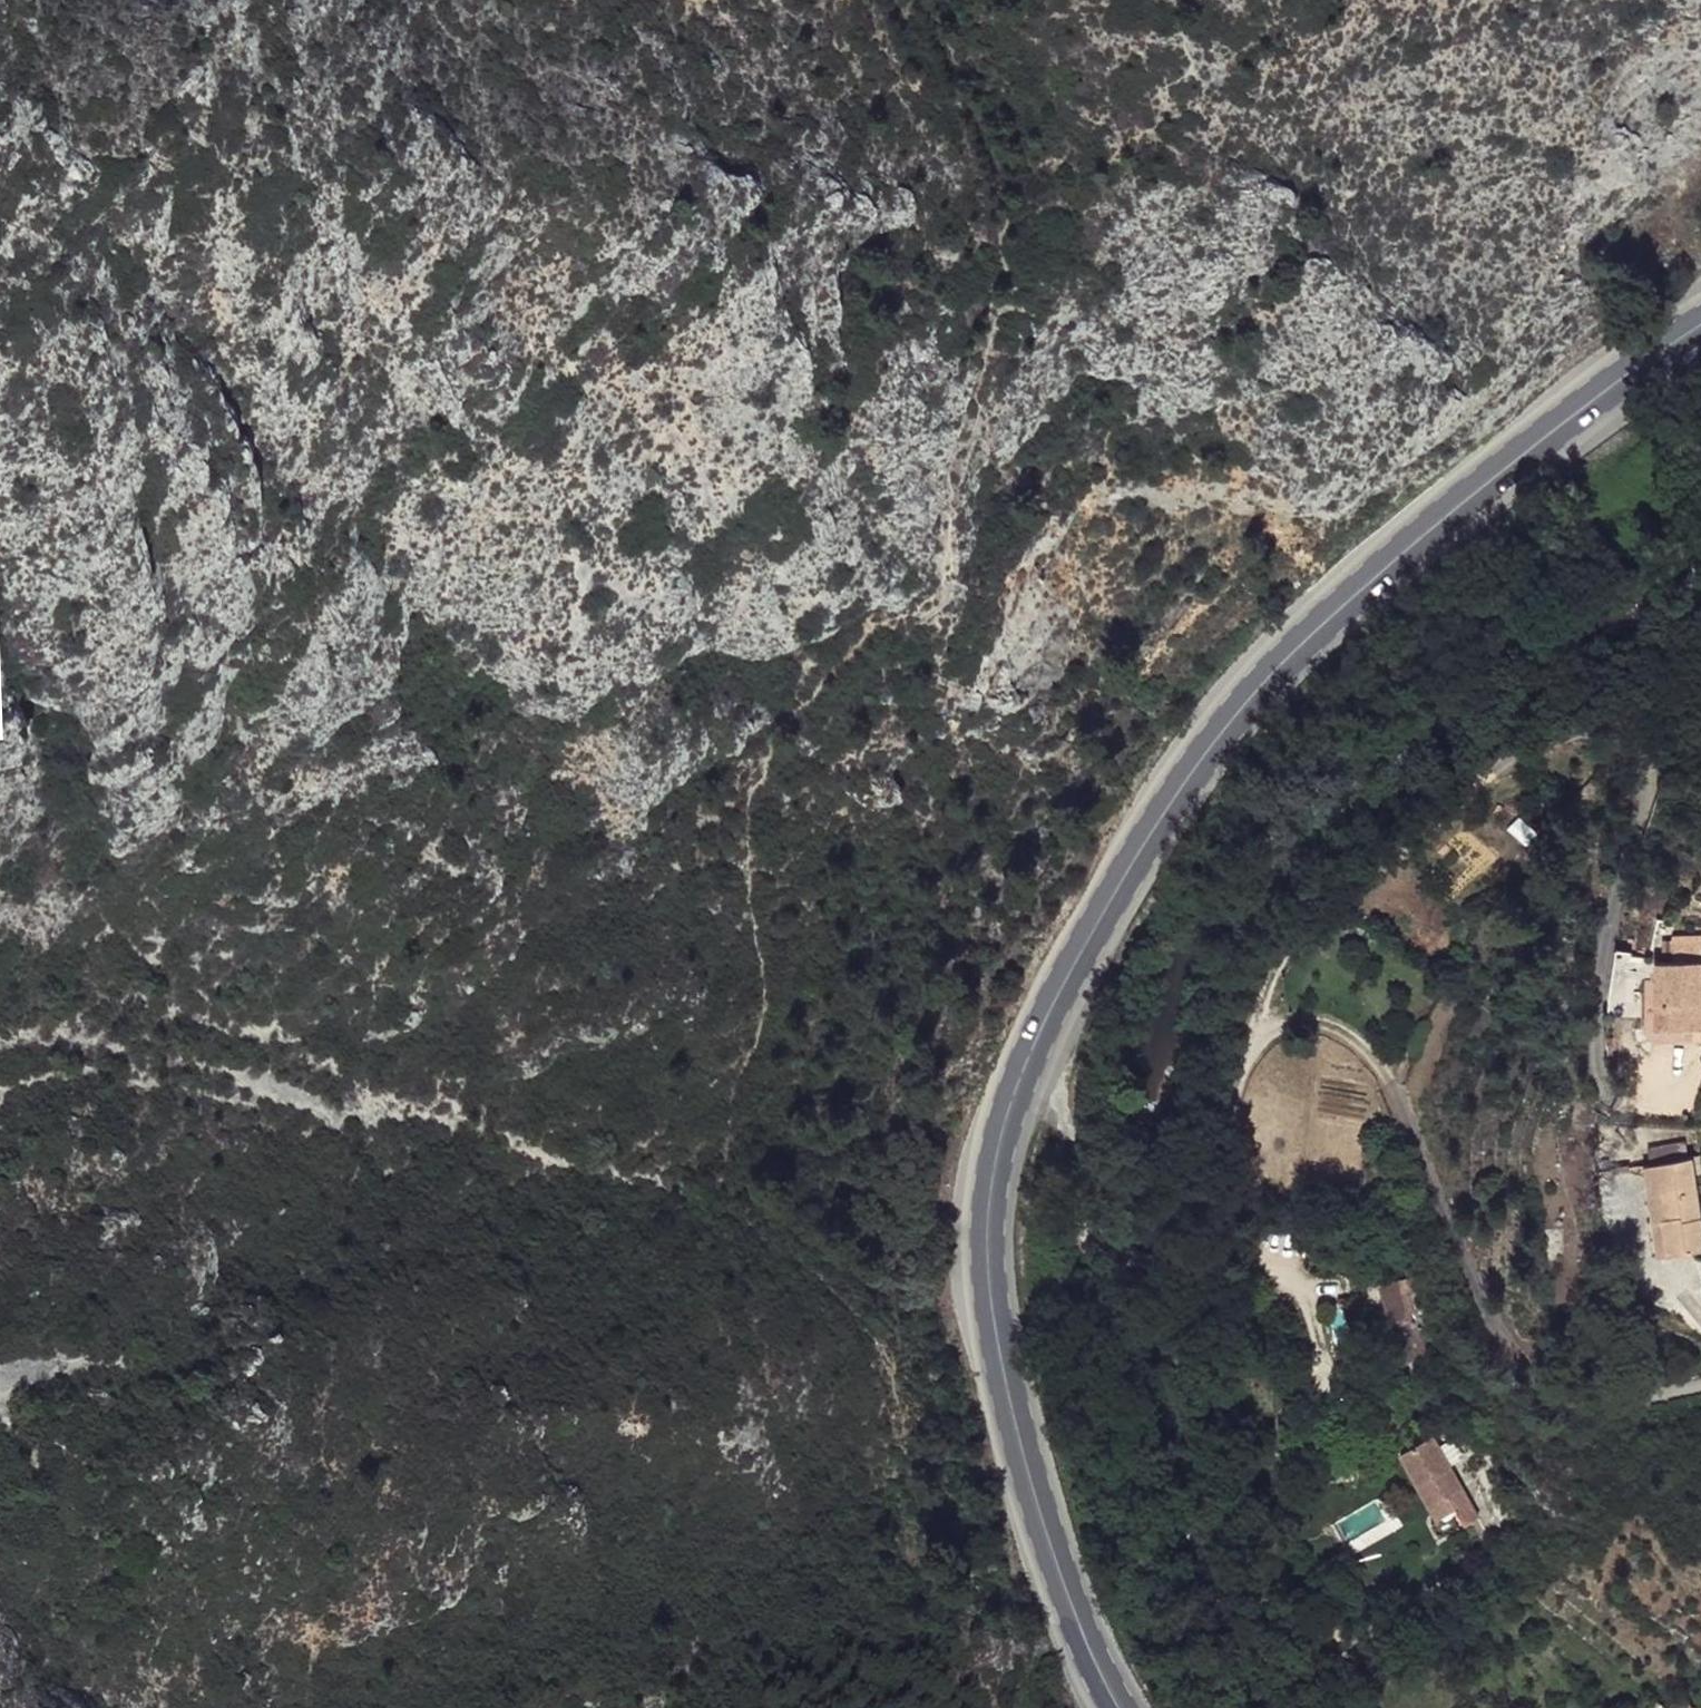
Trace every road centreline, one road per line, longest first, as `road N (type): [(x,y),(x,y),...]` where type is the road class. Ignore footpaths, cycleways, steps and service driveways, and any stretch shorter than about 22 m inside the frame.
road 1 (primary): [(1700,328),(1640,362),(1546,433),(1289,650),(1185,766),(1066,949),(1029,1024),(993,1144),(974,1291),(990,1419),(1040,1567),(1115,1707)]

